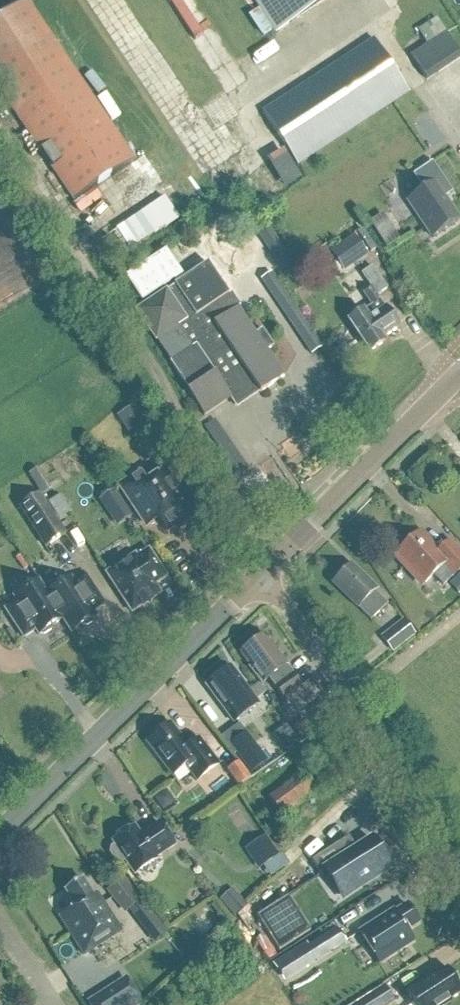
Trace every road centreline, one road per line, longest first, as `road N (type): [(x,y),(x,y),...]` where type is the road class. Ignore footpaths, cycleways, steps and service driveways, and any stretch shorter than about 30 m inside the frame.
road 1 (unclassified): [(459,880),(301,630),(256,578)]
road 2 (primary): [(0,833),(256,578)]
road 3 (primary): [(256,578),(459,374)]

